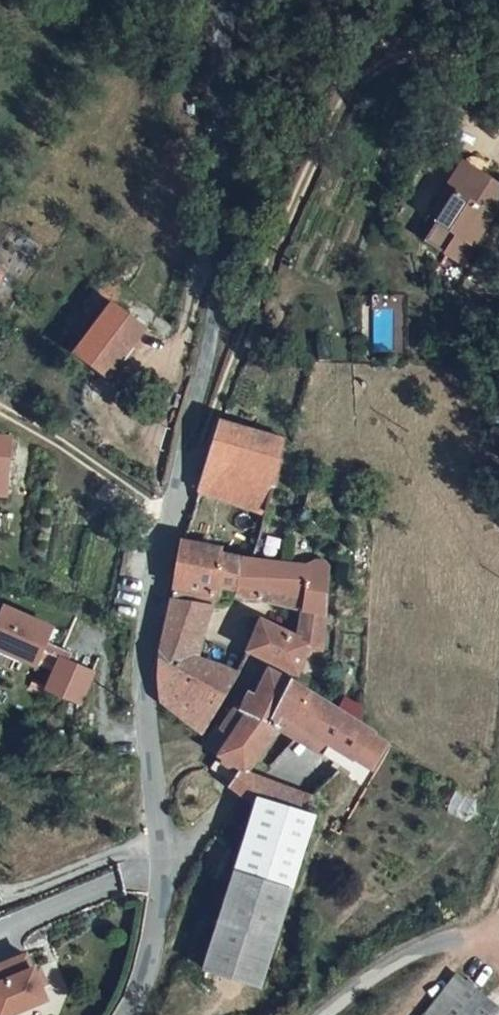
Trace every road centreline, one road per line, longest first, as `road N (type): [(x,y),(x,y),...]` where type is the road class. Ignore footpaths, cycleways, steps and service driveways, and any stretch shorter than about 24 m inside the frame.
road 1 (tertiary): [(114,1014),(137,969),(152,892),(138,714),(145,614),(205,308),(246,16),(257,0)]
road 2 (track): [(180,445),(217,407),(277,242),(335,119),(368,75),(406,53),(498,64)]

